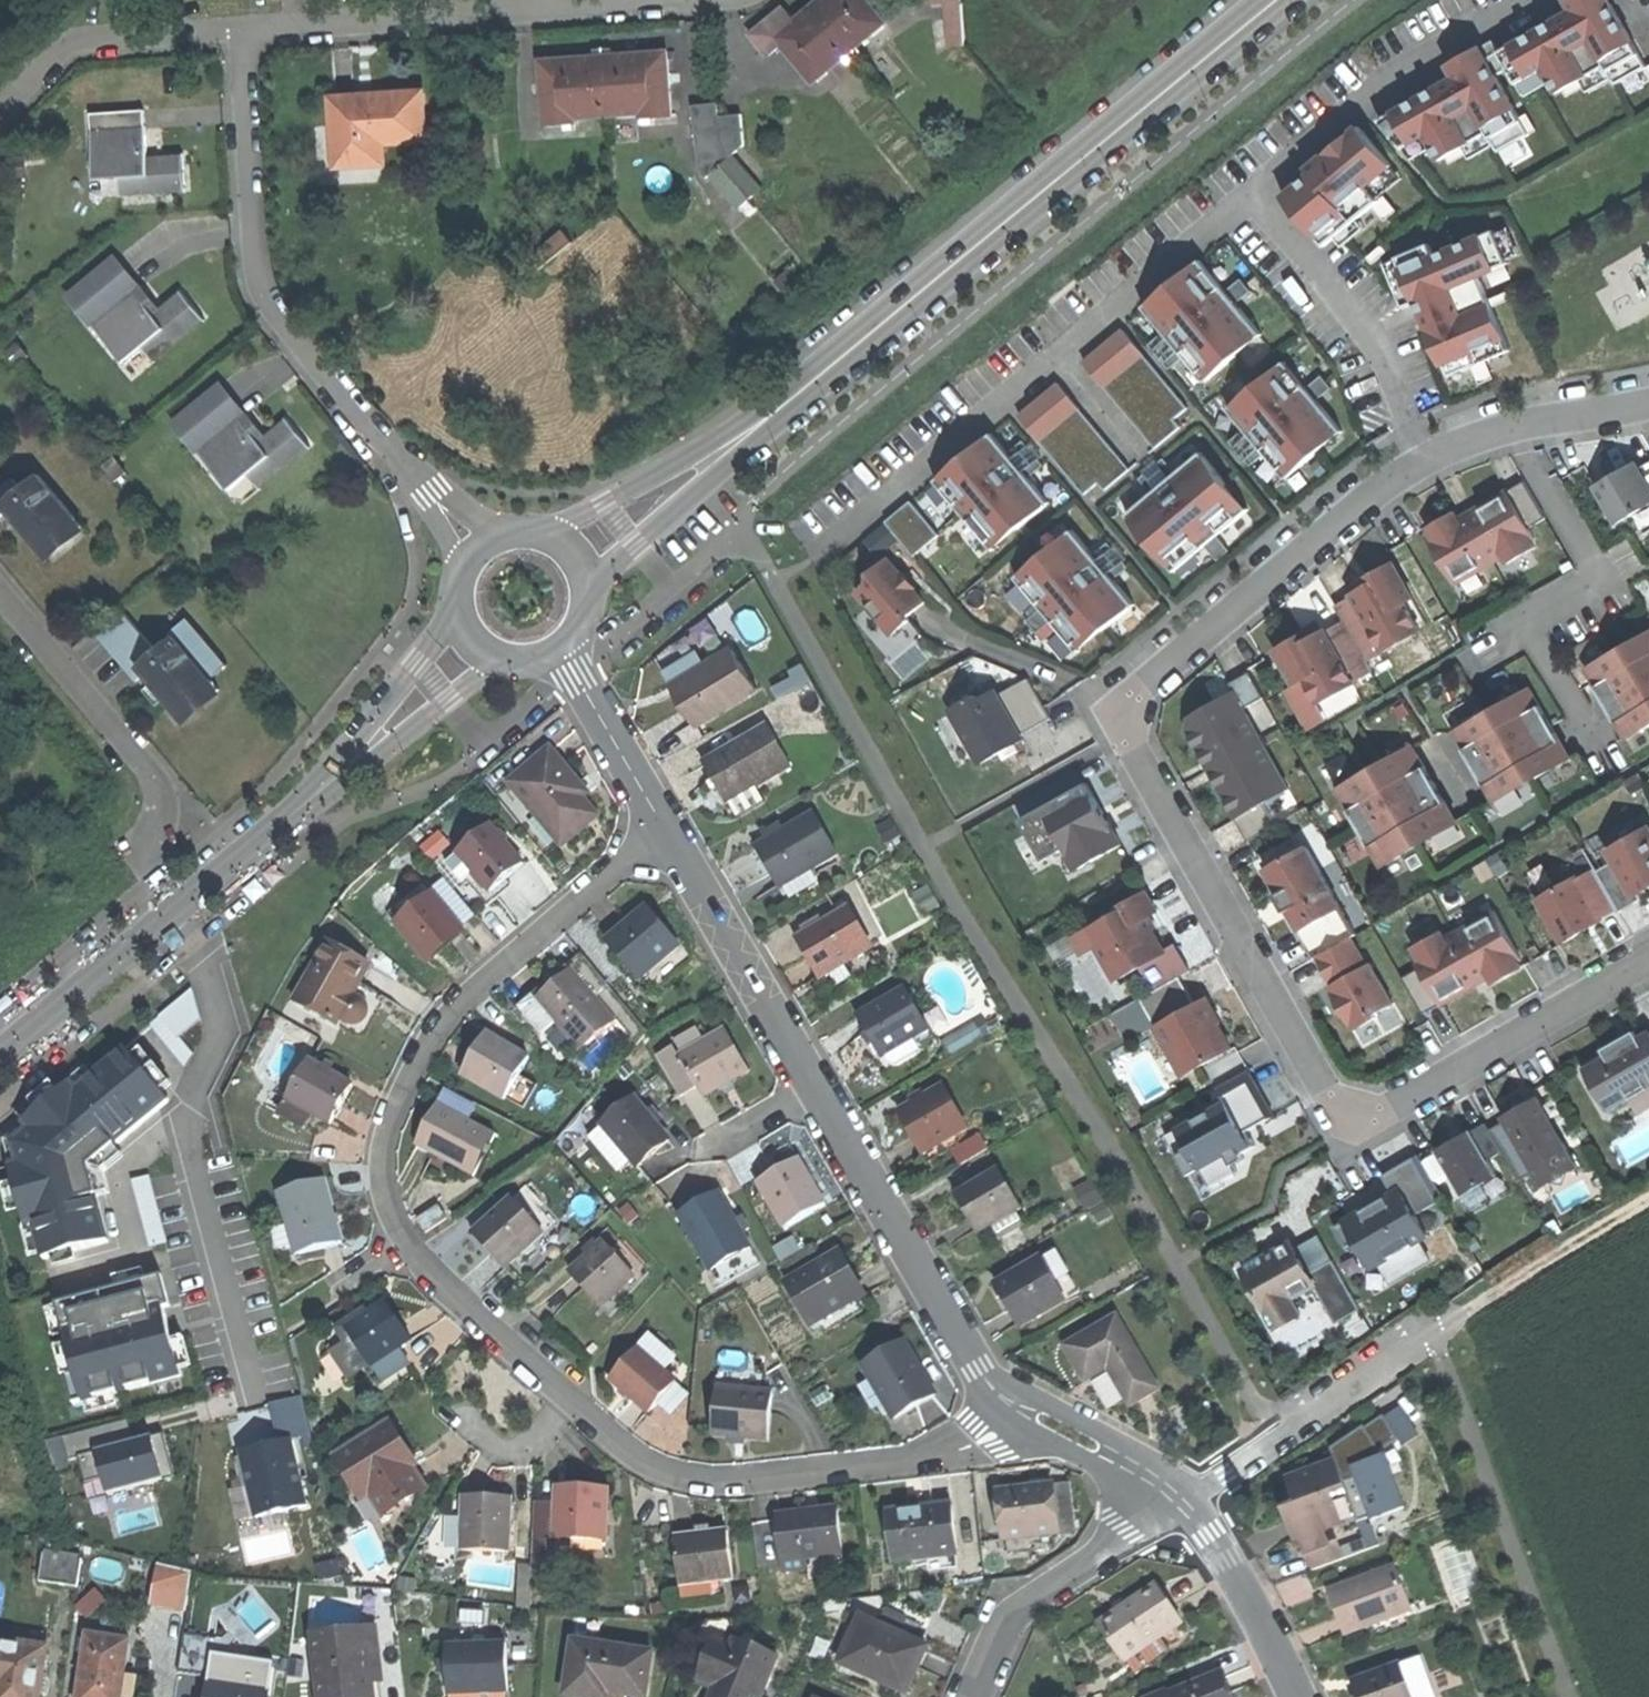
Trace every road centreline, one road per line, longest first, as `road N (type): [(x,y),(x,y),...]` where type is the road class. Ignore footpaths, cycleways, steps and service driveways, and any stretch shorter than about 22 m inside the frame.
road 1 (residential): [(1648,401),(1516,424),(1424,454),(1125,698),(1123,733),(1331,1097),(1355,1115),(1392,1109),(1648,961)]
road 2 (residential): [(1022,1414),(942,1456),(724,1483),(664,1475),(402,1244),(383,1195),(380,1154),(390,1111),(438,1023),(472,985),(660,830)]
road 3 (secondary): [(773,415),(1276,0)]
road 4 (residential): [(425,492),(258,292),(238,32)]
road 5 (residential): [(238,32),(644,0)]
road 6 (residential): [(1022,1414),(980,1373),(813,1088)]
road 7 (residential): [(181,908),(152,863),(151,832),(161,805),(153,775),(0,589)]
road 8 (residential): [(1178,1499),(1456,1316)]
road 9 (residential): [(813,1088),(660,830)]
road 10 (residential): [(1178,1499),(1024,1608),(998,1638),(972,1696)]
road 11 (residential): [(0,117),(73,44),(238,32)]
road 12 (secondary): [(773,415),(540,533)]
road 13 (secondary): [(590,591),(773,415)]
road 14 (secondary): [(0,1060),(181,908)]
road 15 (residential): [(1300,1696),(1227,1561),(1178,1499)]
road 16 (track): [(1456,1316),(1648,1203)]
road 17 (secondary): [(181,908),(339,772)]
road 18 (residential): [(660,830),(557,655)]
road 19 (secondary): [(339,772),(504,662)]
road 20 (secondary): [(458,616),(339,772)]
road 21 (residential): [(1178,1499),(1140,1468),(1022,1414)]

